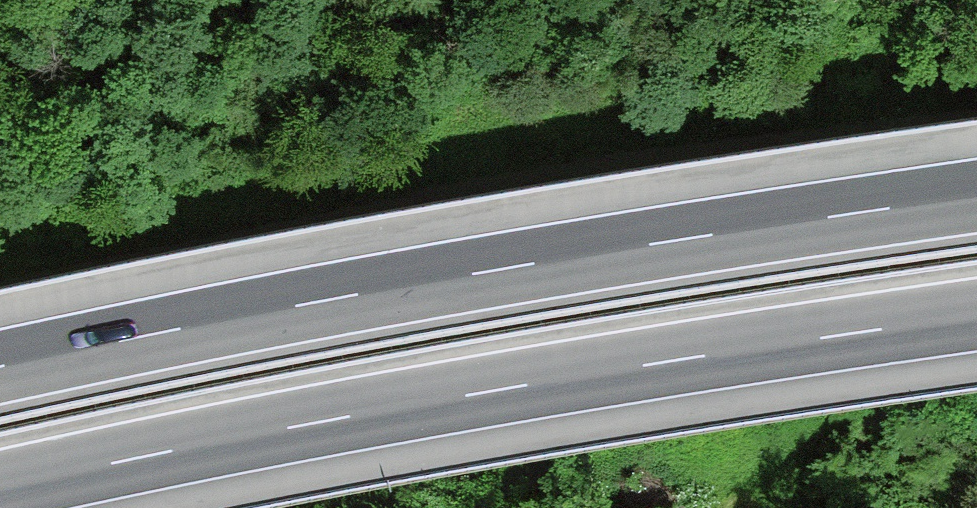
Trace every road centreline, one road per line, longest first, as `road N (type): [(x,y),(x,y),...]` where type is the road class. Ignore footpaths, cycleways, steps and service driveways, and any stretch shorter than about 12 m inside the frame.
road 1 (motorway): [(0,488),(517,387),(976,315)]
road 2 (motorway): [(976,196),(503,269),(0,367)]

